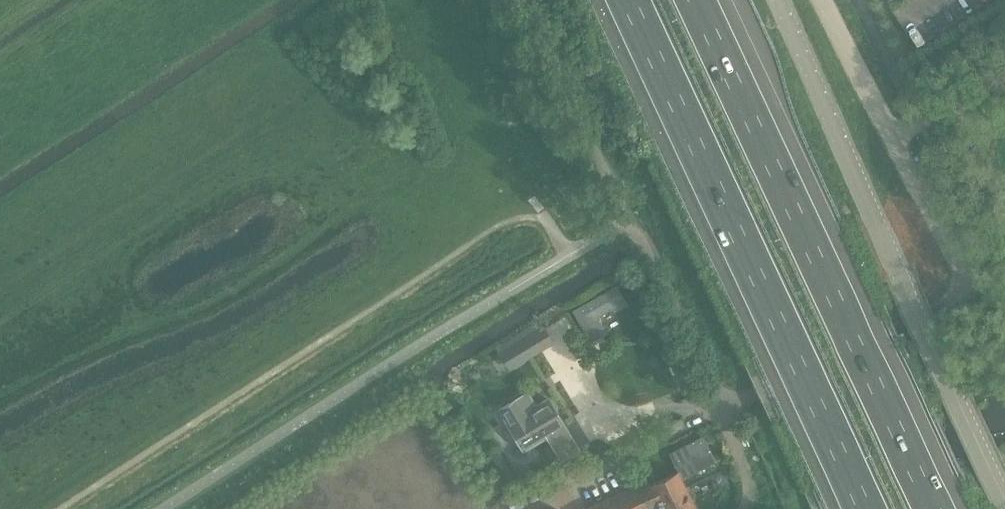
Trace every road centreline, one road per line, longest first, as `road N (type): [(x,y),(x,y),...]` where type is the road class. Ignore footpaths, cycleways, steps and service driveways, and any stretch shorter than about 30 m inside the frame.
road 1 (motorway): [(933,508),(695,0)]
road 2 (motorway): [(628,0),(865,508)]
road 3 (unclassified): [(1004,500),(778,0)]
road 4 (residential): [(758,397),(938,299),(957,275),(822,0)]
road 5 (residential): [(758,397),(725,398),(712,387),(530,0)]
road 6 (track): [(1004,66),(888,133)]
road 7 (track): [(900,508),(1004,438)]

